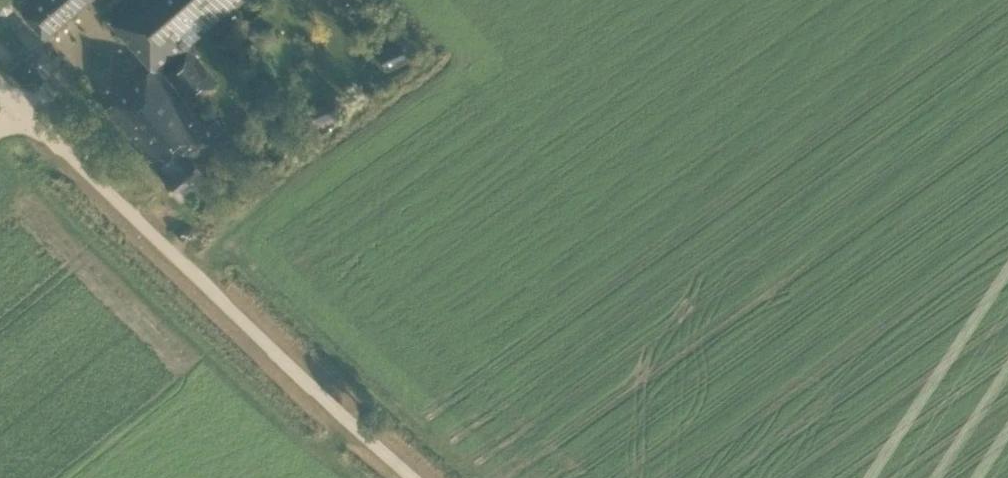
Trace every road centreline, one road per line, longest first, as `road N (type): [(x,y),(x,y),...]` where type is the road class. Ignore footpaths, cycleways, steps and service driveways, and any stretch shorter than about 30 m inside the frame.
road 1 (unclassified): [(414,477),(286,366),(0,82)]

